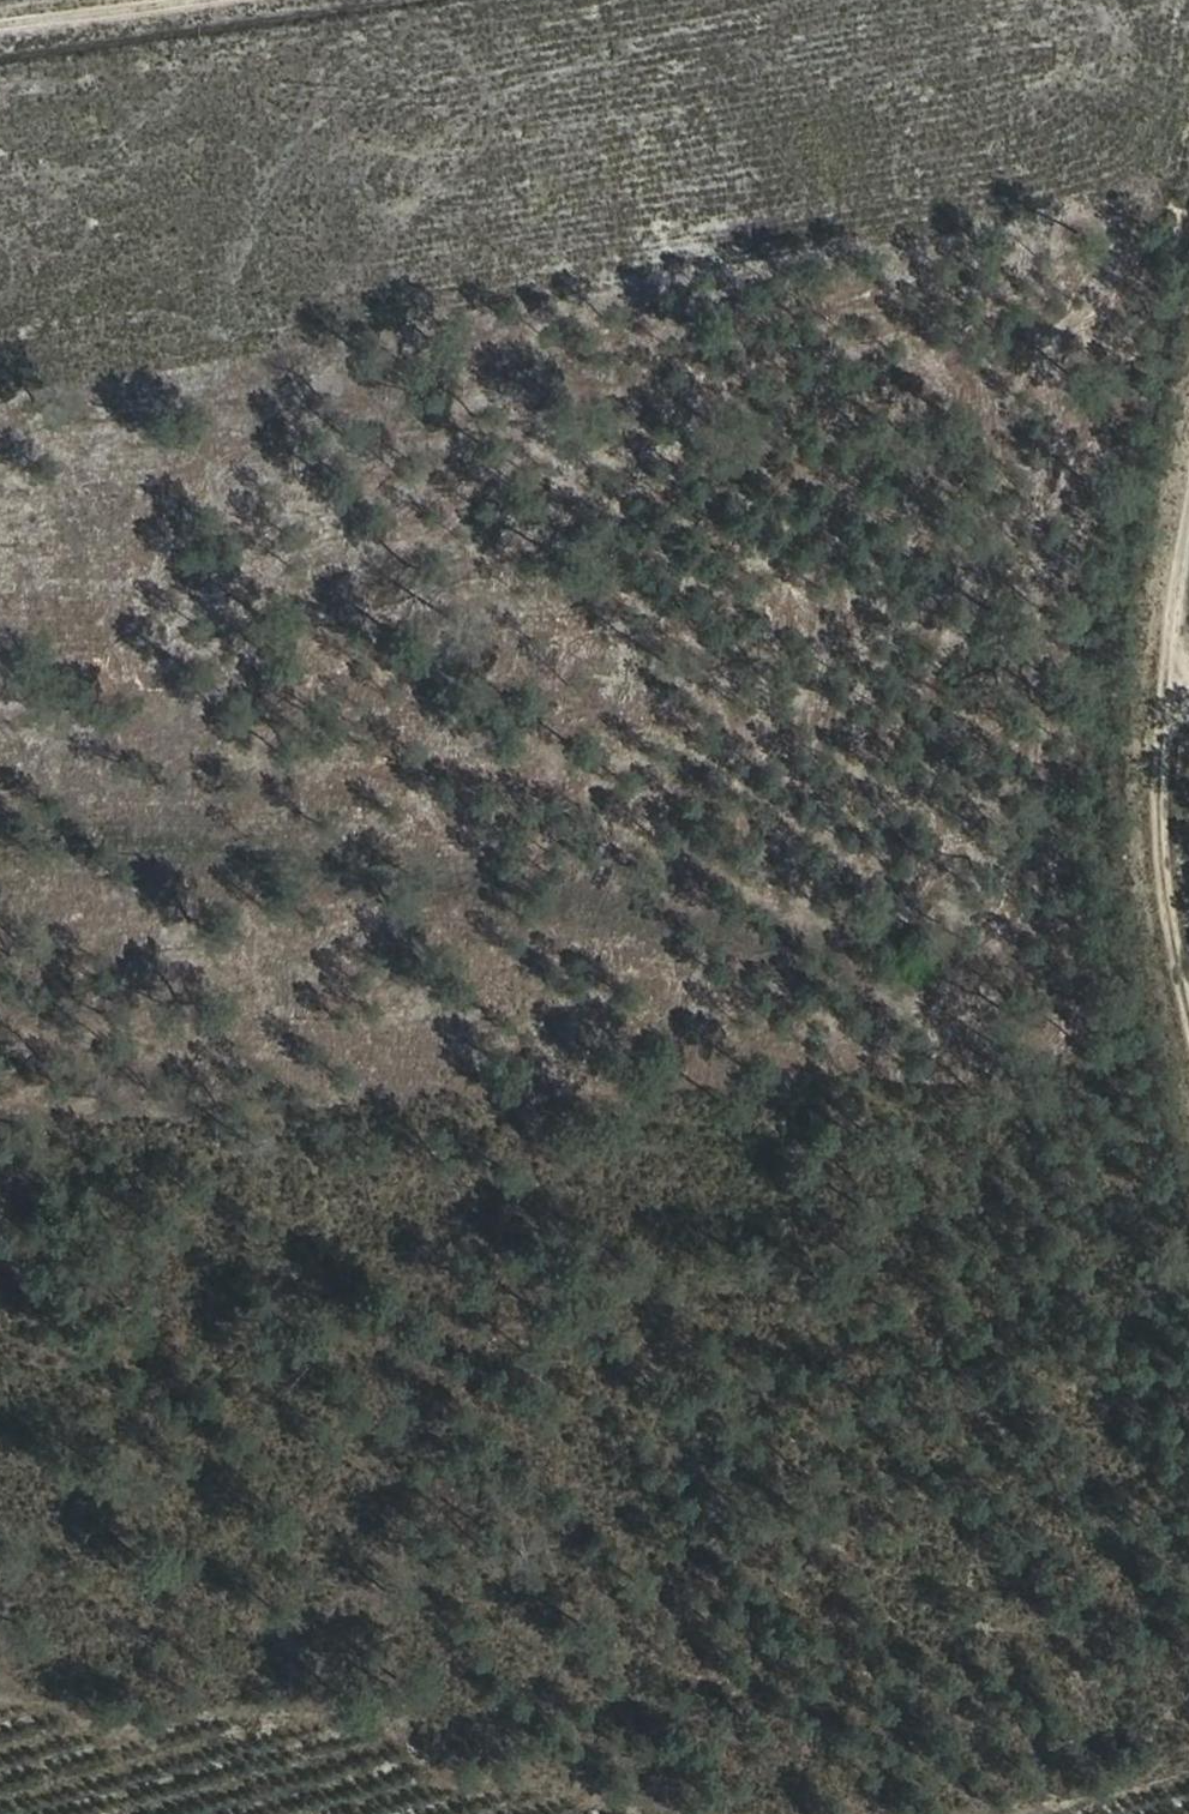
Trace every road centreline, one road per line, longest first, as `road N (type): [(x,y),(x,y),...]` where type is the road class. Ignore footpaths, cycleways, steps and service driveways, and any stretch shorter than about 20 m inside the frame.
road 1 (track): [(1188,1072),(1150,945),(1139,752),(1174,454),(1188,400)]

